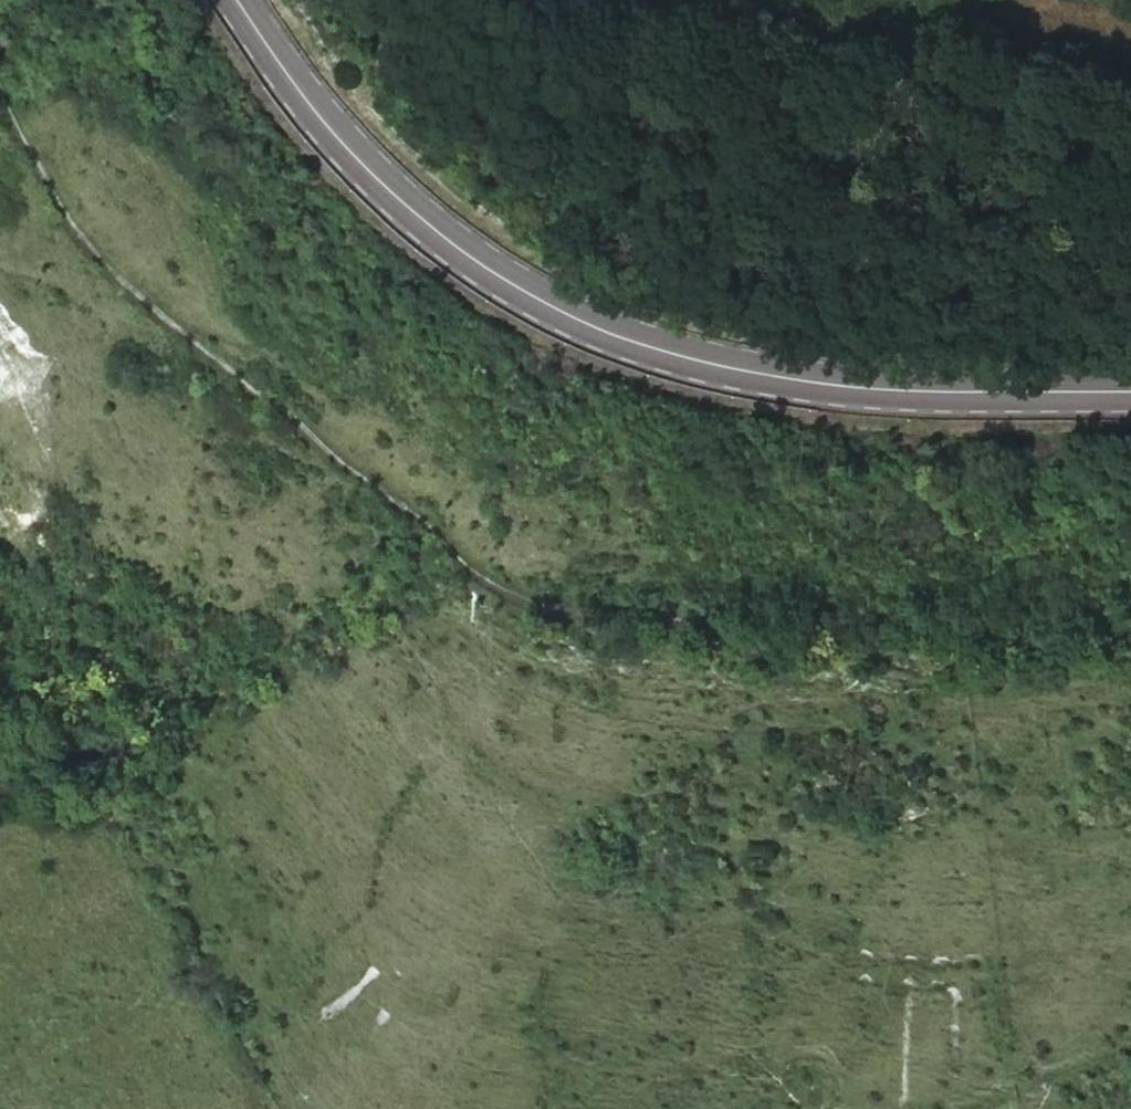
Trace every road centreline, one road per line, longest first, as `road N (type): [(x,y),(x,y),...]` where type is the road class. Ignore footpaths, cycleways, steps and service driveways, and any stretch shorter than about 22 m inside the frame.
road 1 (primary): [(1130,392),(822,384),(664,352),(603,331),(495,275),(396,197),(328,129),(236,0)]

